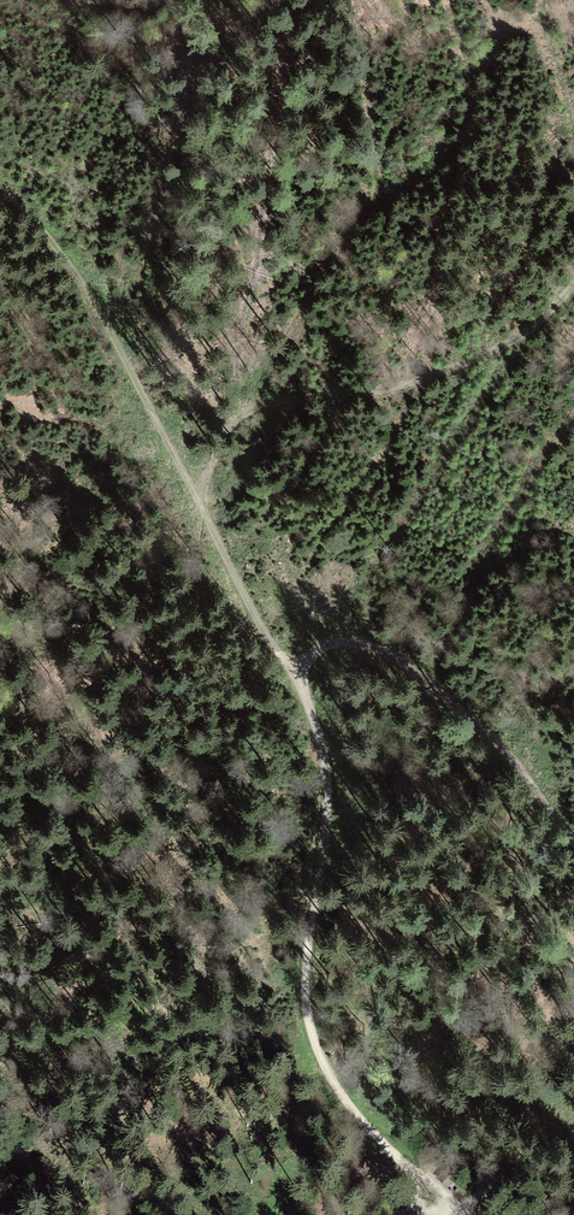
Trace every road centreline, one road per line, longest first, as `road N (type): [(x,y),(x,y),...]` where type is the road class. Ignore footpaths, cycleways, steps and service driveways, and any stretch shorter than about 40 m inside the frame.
road 1 (track): [(449,1214),(349,1106),(305,1018),(327,783),(318,733),(291,668),(339,642),(384,653),(462,710),(573,836)]
road 2 (track): [(0,177),(106,322),(266,637),(291,668)]
road 3 (track): [(573,289),(524,333),(448,371),(246,413),(200,507)]
road 4 (track): [(573,1163),(457,1214)]

